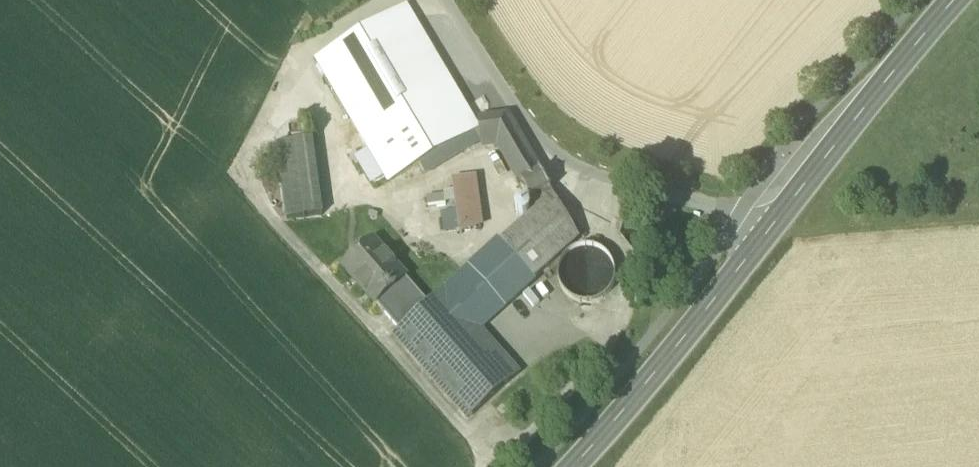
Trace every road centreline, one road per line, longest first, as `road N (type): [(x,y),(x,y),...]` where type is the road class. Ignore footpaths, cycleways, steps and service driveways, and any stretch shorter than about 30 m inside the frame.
road 1 (unclassified): [(444,0),(563,159),(768,234)]
road 2 (secondary): [(575,466),(768,234)]
road 3 (secondary): [(768,234),(955,0)]

